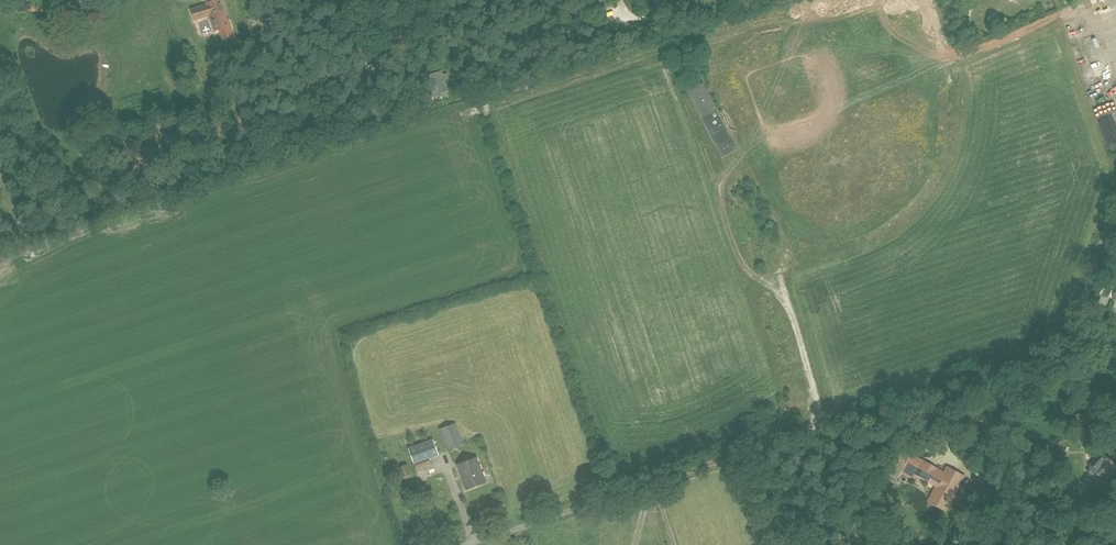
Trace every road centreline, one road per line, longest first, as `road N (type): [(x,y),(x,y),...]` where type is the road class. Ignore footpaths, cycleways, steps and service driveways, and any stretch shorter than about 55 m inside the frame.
road 1 (track): [(566,0),(363,68),(371,108),(355,127),(0,243)]
road 2 (unclassified): [(755,449),(1058,342),(1115,202)]
road 3 (track): [(654,483),(463,544)]
road 4 (track): [(780,276),(825,425)]

